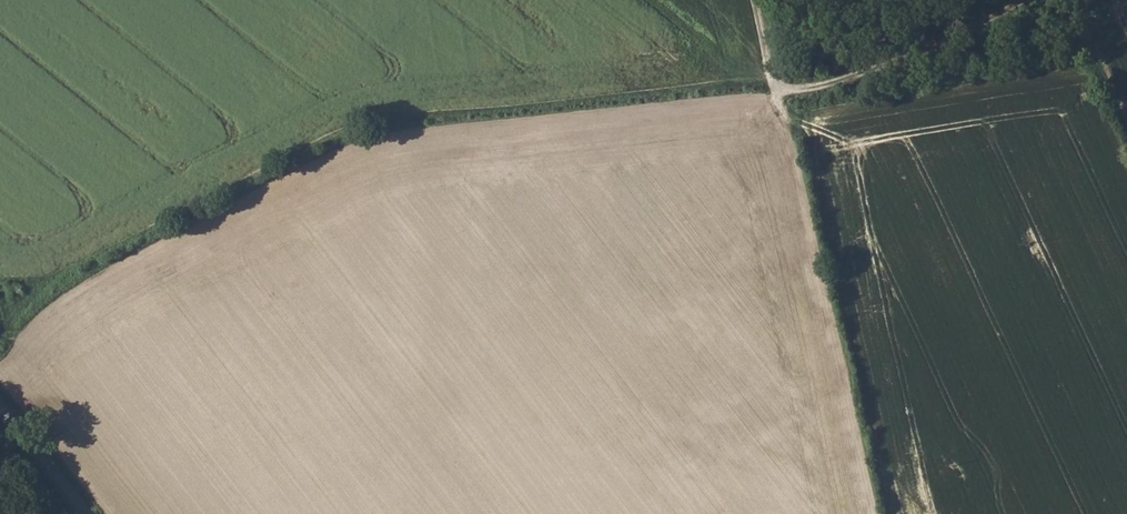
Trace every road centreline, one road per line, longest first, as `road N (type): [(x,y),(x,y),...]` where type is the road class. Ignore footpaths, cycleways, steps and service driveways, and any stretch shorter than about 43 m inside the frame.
road 1 (track): [(757,0),(775,81),(786,92),(979,52),(1040,0)]
road 2 (tertiary): [(0,406),(85,513)]

